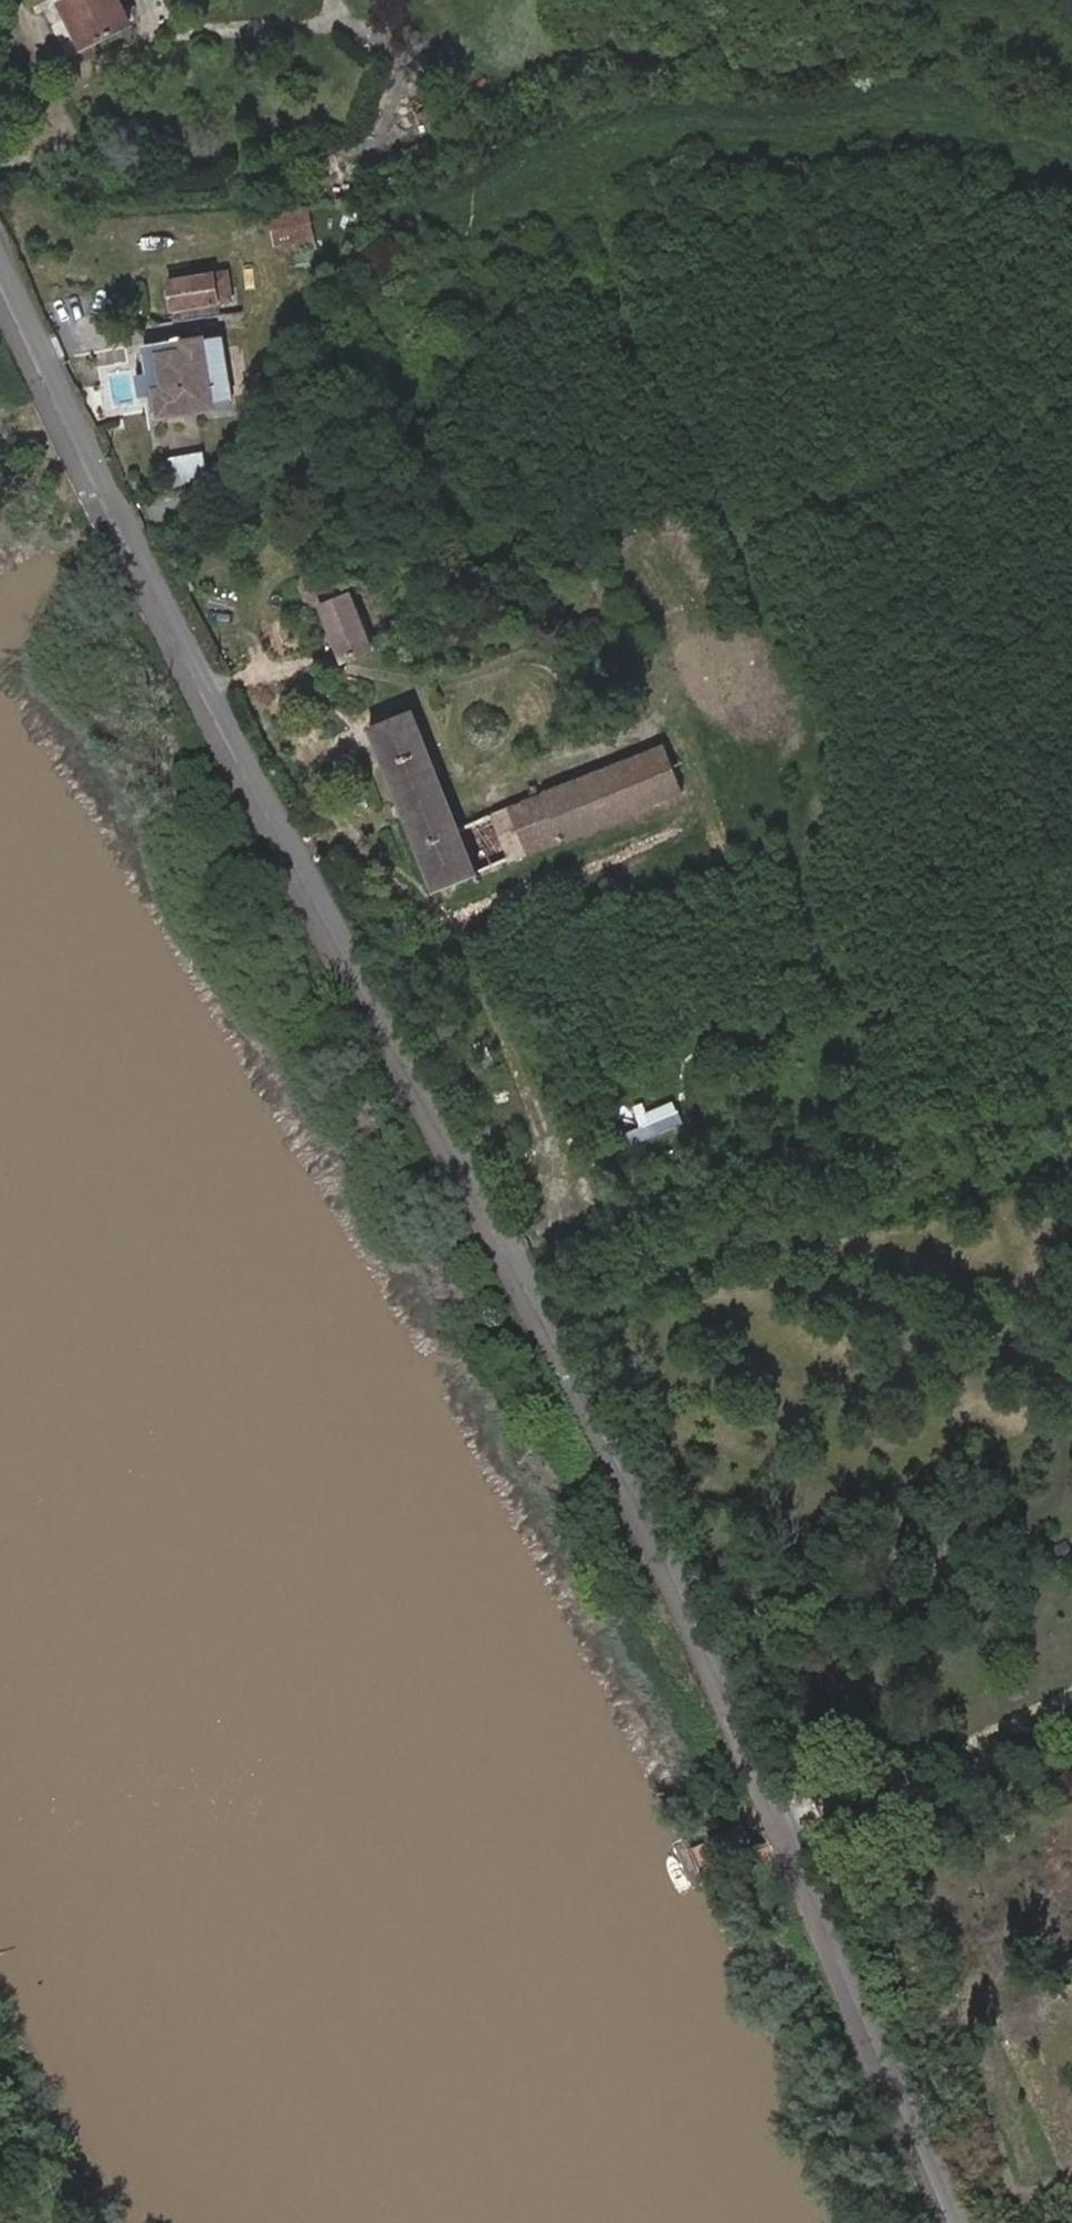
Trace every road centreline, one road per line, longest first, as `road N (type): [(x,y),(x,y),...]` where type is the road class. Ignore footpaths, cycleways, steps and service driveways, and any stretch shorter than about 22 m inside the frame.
road 1 (tertiary): [(961,2222),(658,1530),(208,688),(0,271)]

